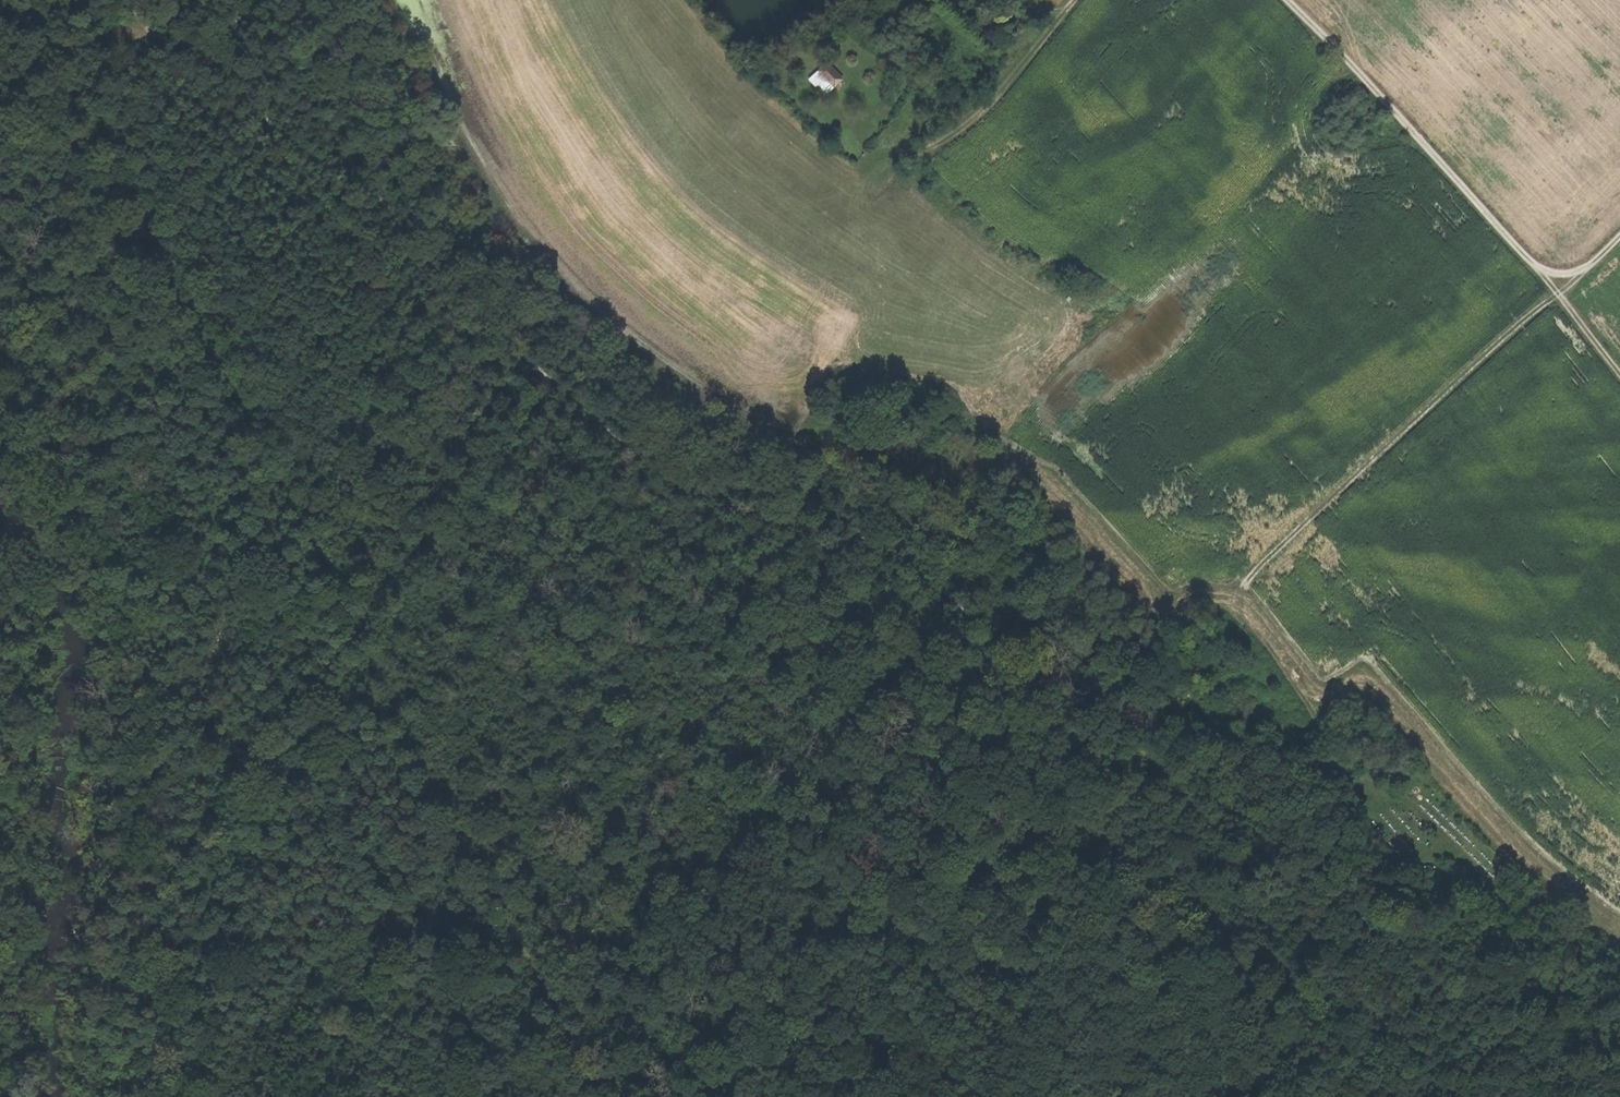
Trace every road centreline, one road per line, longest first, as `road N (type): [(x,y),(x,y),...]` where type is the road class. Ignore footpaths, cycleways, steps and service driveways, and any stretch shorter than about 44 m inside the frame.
road 1 (track): [(1465,1096),(1373,1015),(1306,980),(1153,862),(998,650),(937,596),(646,454),(525,350),(404,217),(240,97),(212,57)]
road 2 (track): [(601,1096),(26,0)]
road 3 (track): [(0,339),(141,584),(175,674),(168,1037),(190,1096)]
road 4 (track): [(1333,756),(1245,624),(1237,589),(1557,293)]
road 5 (track): [(881,163),(974,114),(1079,0)]
road 6 (track): [(1619,373),(1537,268)]

